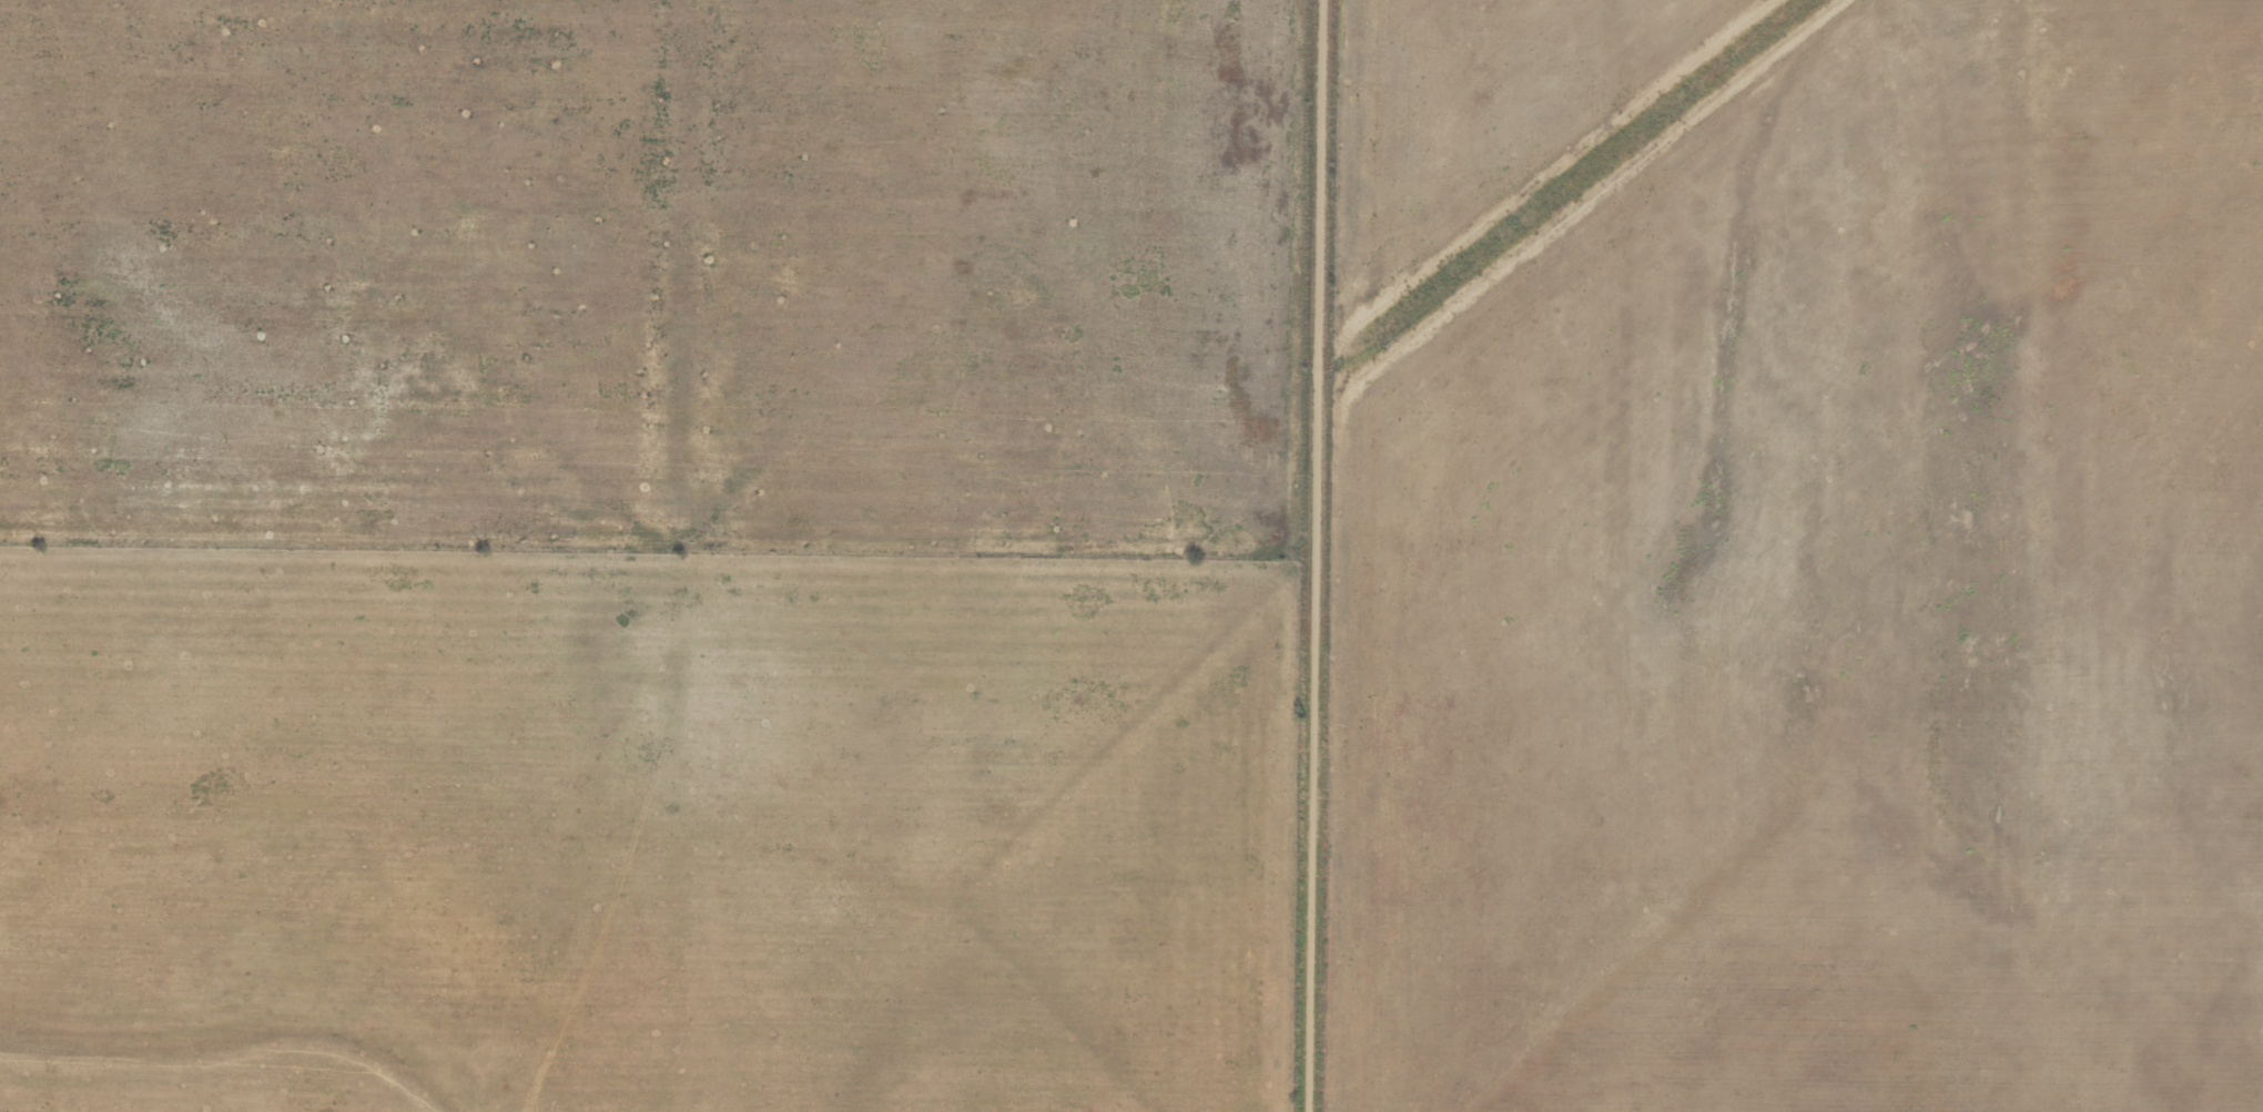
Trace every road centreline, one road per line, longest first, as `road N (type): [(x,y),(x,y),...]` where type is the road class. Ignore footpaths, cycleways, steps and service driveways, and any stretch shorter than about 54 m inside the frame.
road 1 (residential): [(1326,0),(1312,1111)]

